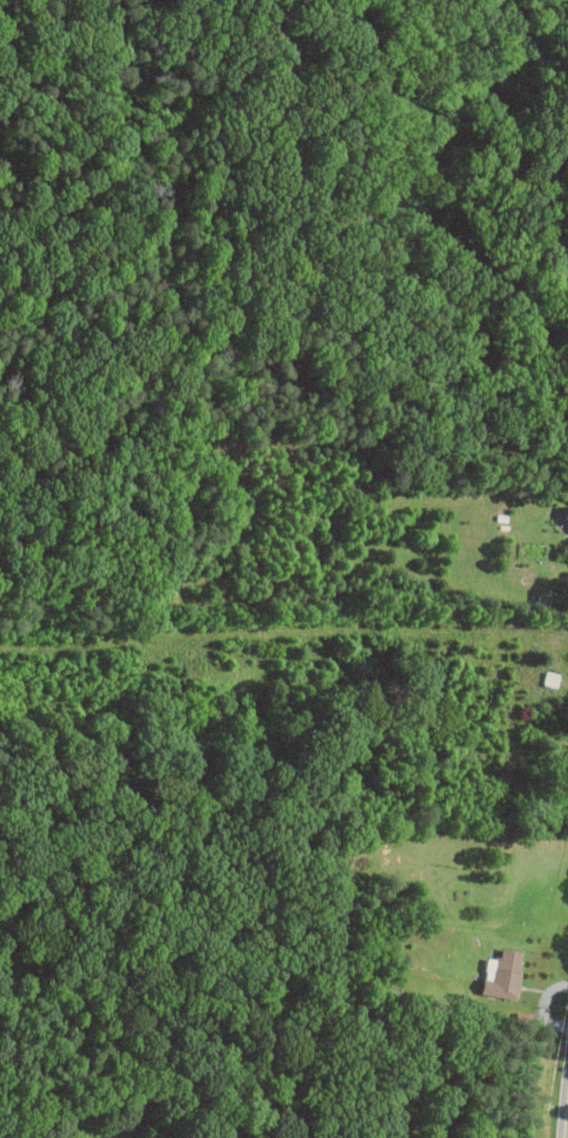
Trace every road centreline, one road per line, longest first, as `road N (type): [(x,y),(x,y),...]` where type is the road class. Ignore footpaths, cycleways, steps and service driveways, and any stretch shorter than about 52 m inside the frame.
road 1 (track): [(564,635),(295,630),(0,648)]

